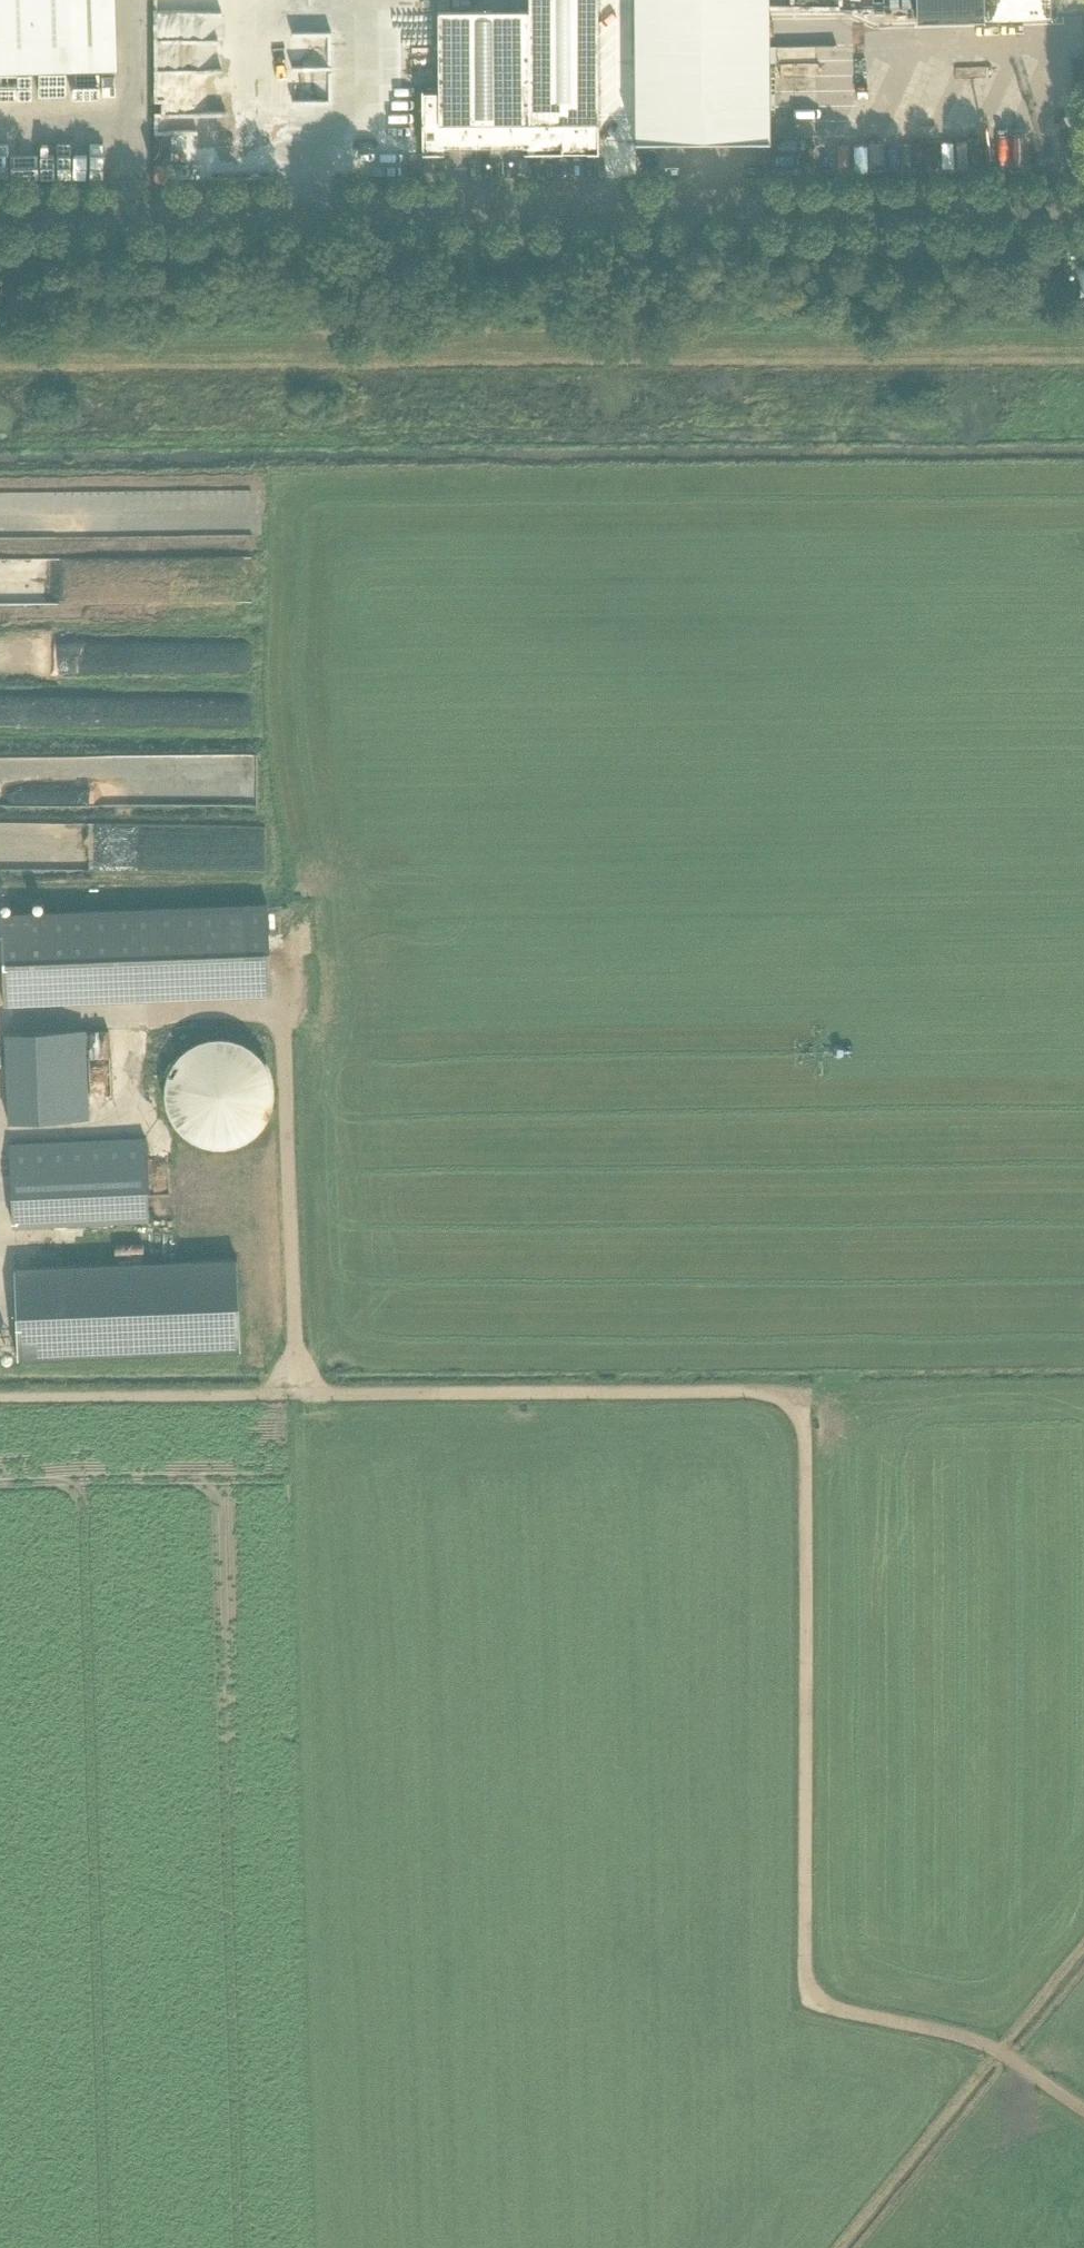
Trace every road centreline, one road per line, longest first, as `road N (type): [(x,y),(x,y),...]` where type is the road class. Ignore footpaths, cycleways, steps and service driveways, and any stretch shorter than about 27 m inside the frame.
road 1 (track): [(0,1399),(778,1393),(793,1402),(801,1418),(805,1969),(814,1994),(829,2005),(989,2044),(1083,2114)]
road 2 (unclassified): [(0,207),(1083,202)]

